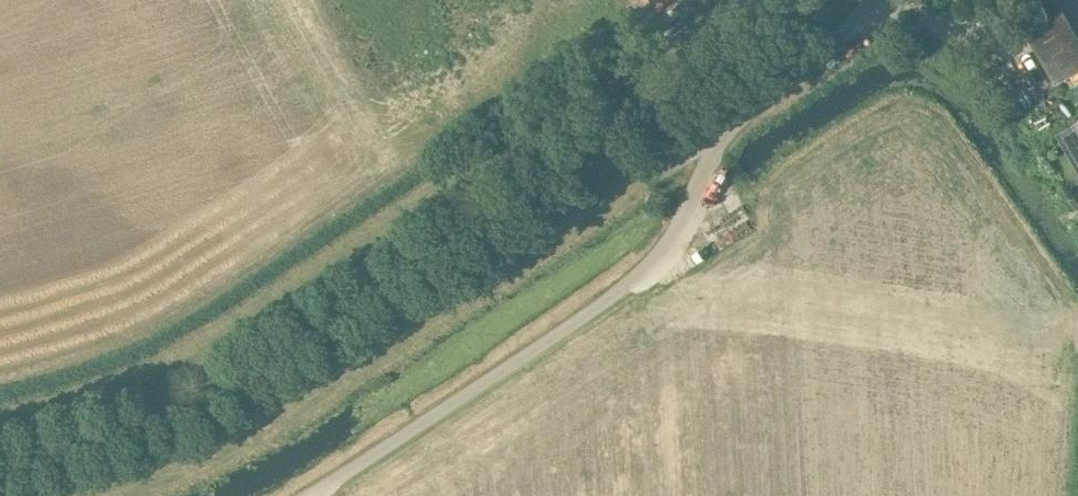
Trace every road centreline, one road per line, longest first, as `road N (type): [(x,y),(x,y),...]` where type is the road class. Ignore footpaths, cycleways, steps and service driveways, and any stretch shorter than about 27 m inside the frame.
road 1 (track): [(0,422),(130,385),(192,357),(741,0)]
road 2 (unclassified): [(302,495),(631,281),(668,236),(720,138),(868,0)]
road 3 (track): [(105,495),(233,449),(653,176)]

